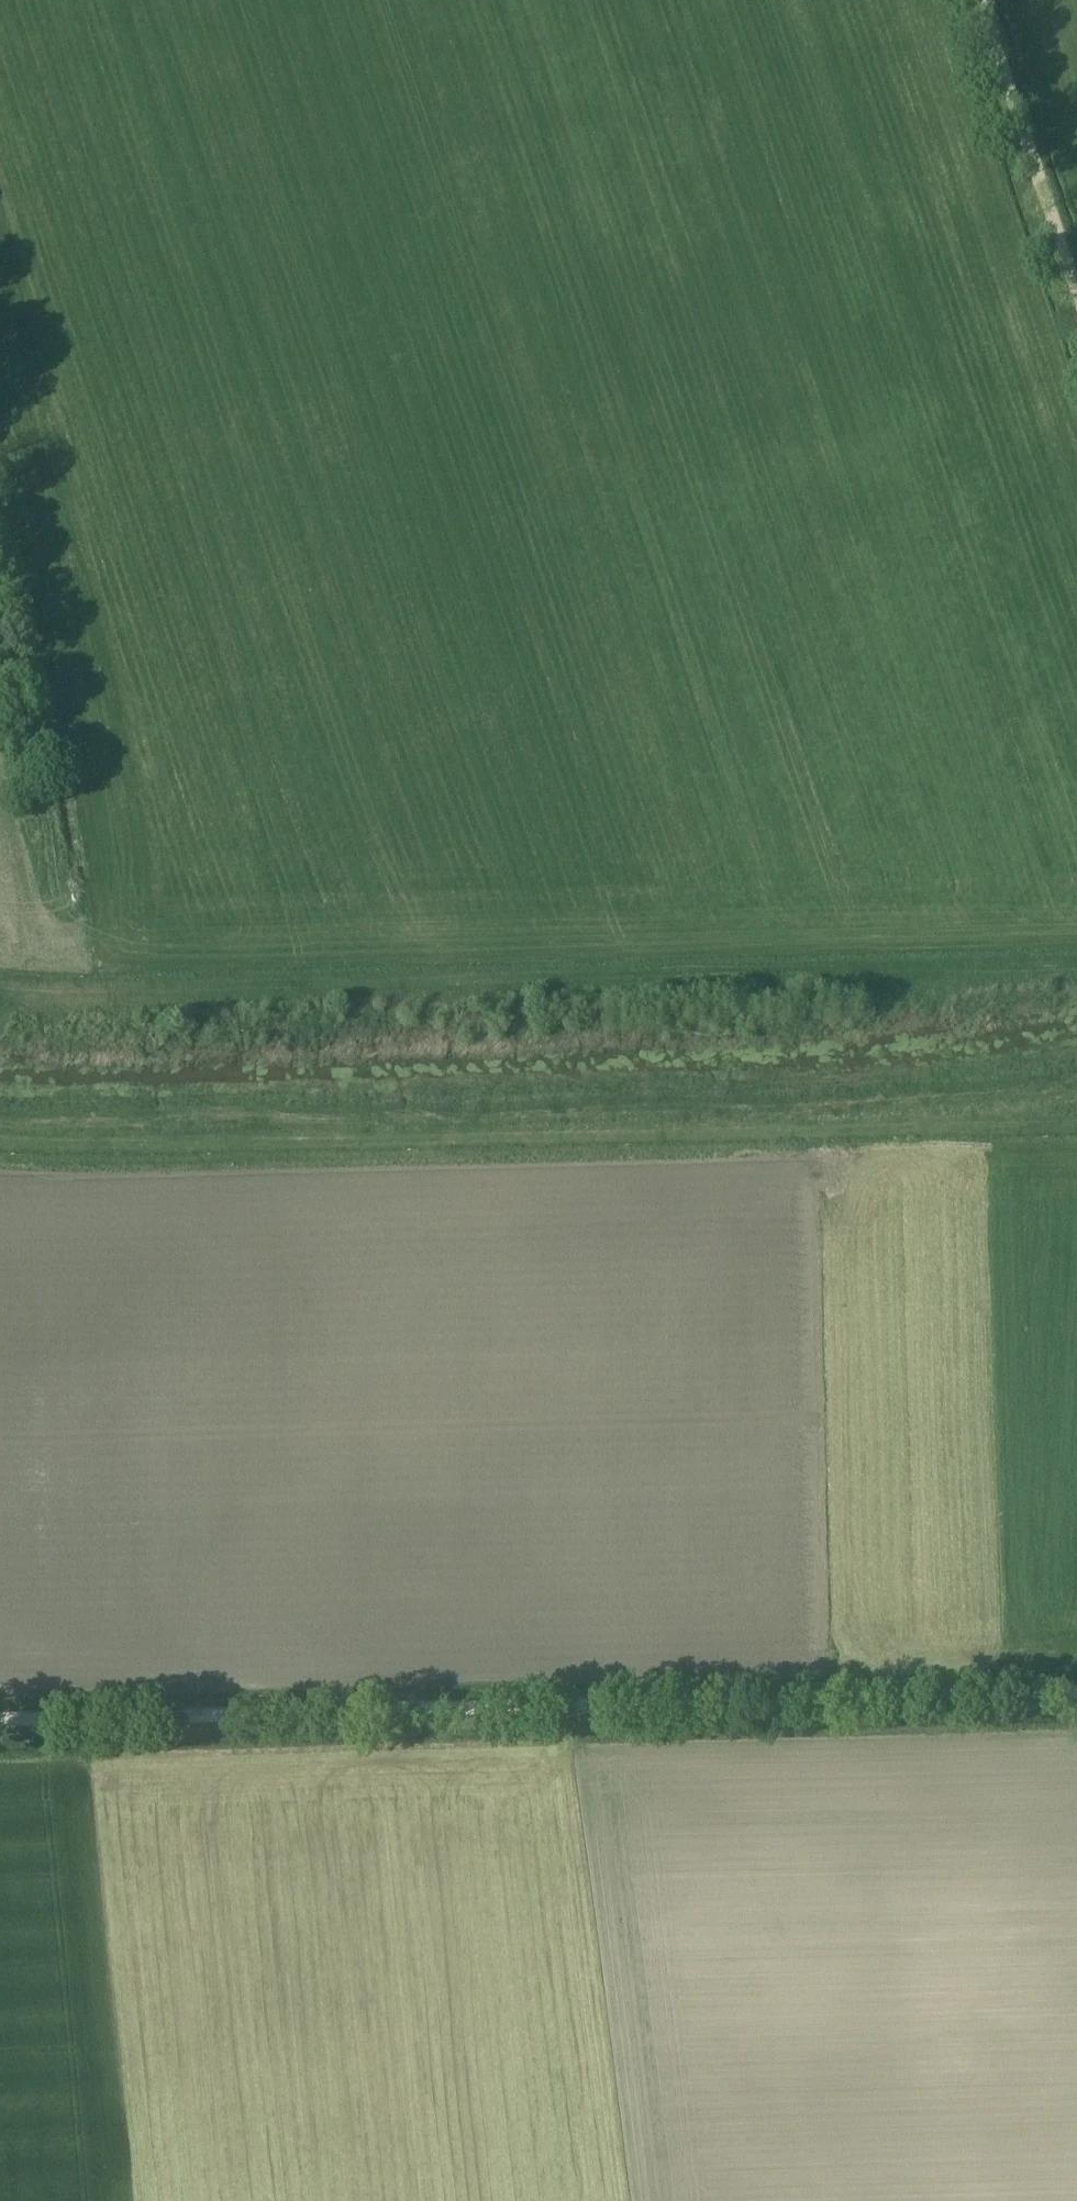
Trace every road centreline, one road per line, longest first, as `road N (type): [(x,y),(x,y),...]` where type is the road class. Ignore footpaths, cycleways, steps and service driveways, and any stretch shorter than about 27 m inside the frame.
road 1 (unclassified): [(1076,1687),(0,1718)]
road 2 (track): [(976,0),(1076,304)]

